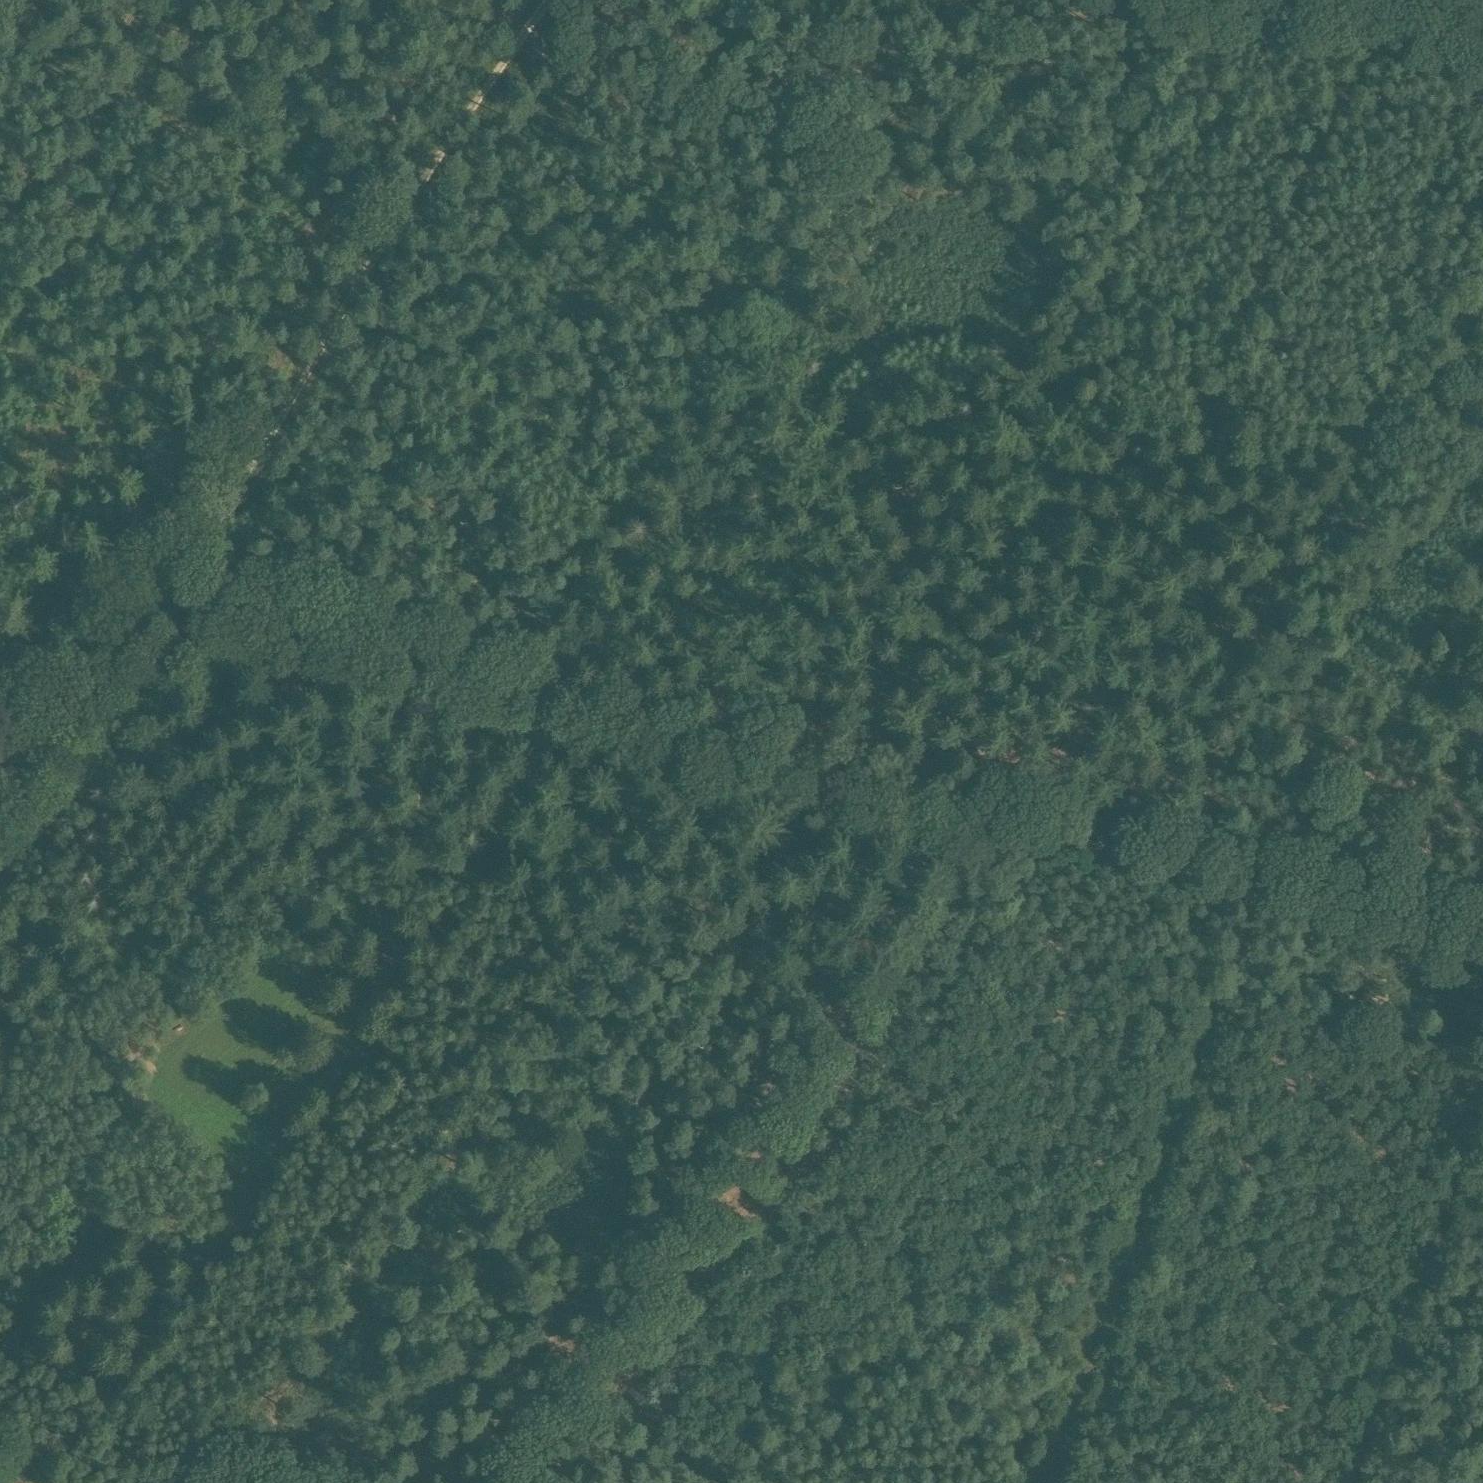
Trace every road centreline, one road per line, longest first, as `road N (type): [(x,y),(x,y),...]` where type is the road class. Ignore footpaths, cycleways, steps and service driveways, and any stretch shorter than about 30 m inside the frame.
road 1 (track): [(36,753),(165,594),(1482,949)]
road 2 (track): [(165,594),(544,0)]
road 3 (track): [(409,659),(406,732),(417,792),(380,888),(390,960),(353,1010),(350,1064),(312,1078),(287,1070)]
road 4 (track): [(1341,1482),(1482,1110)]
road 5 (track): [(1310,0),(1482,32)]

